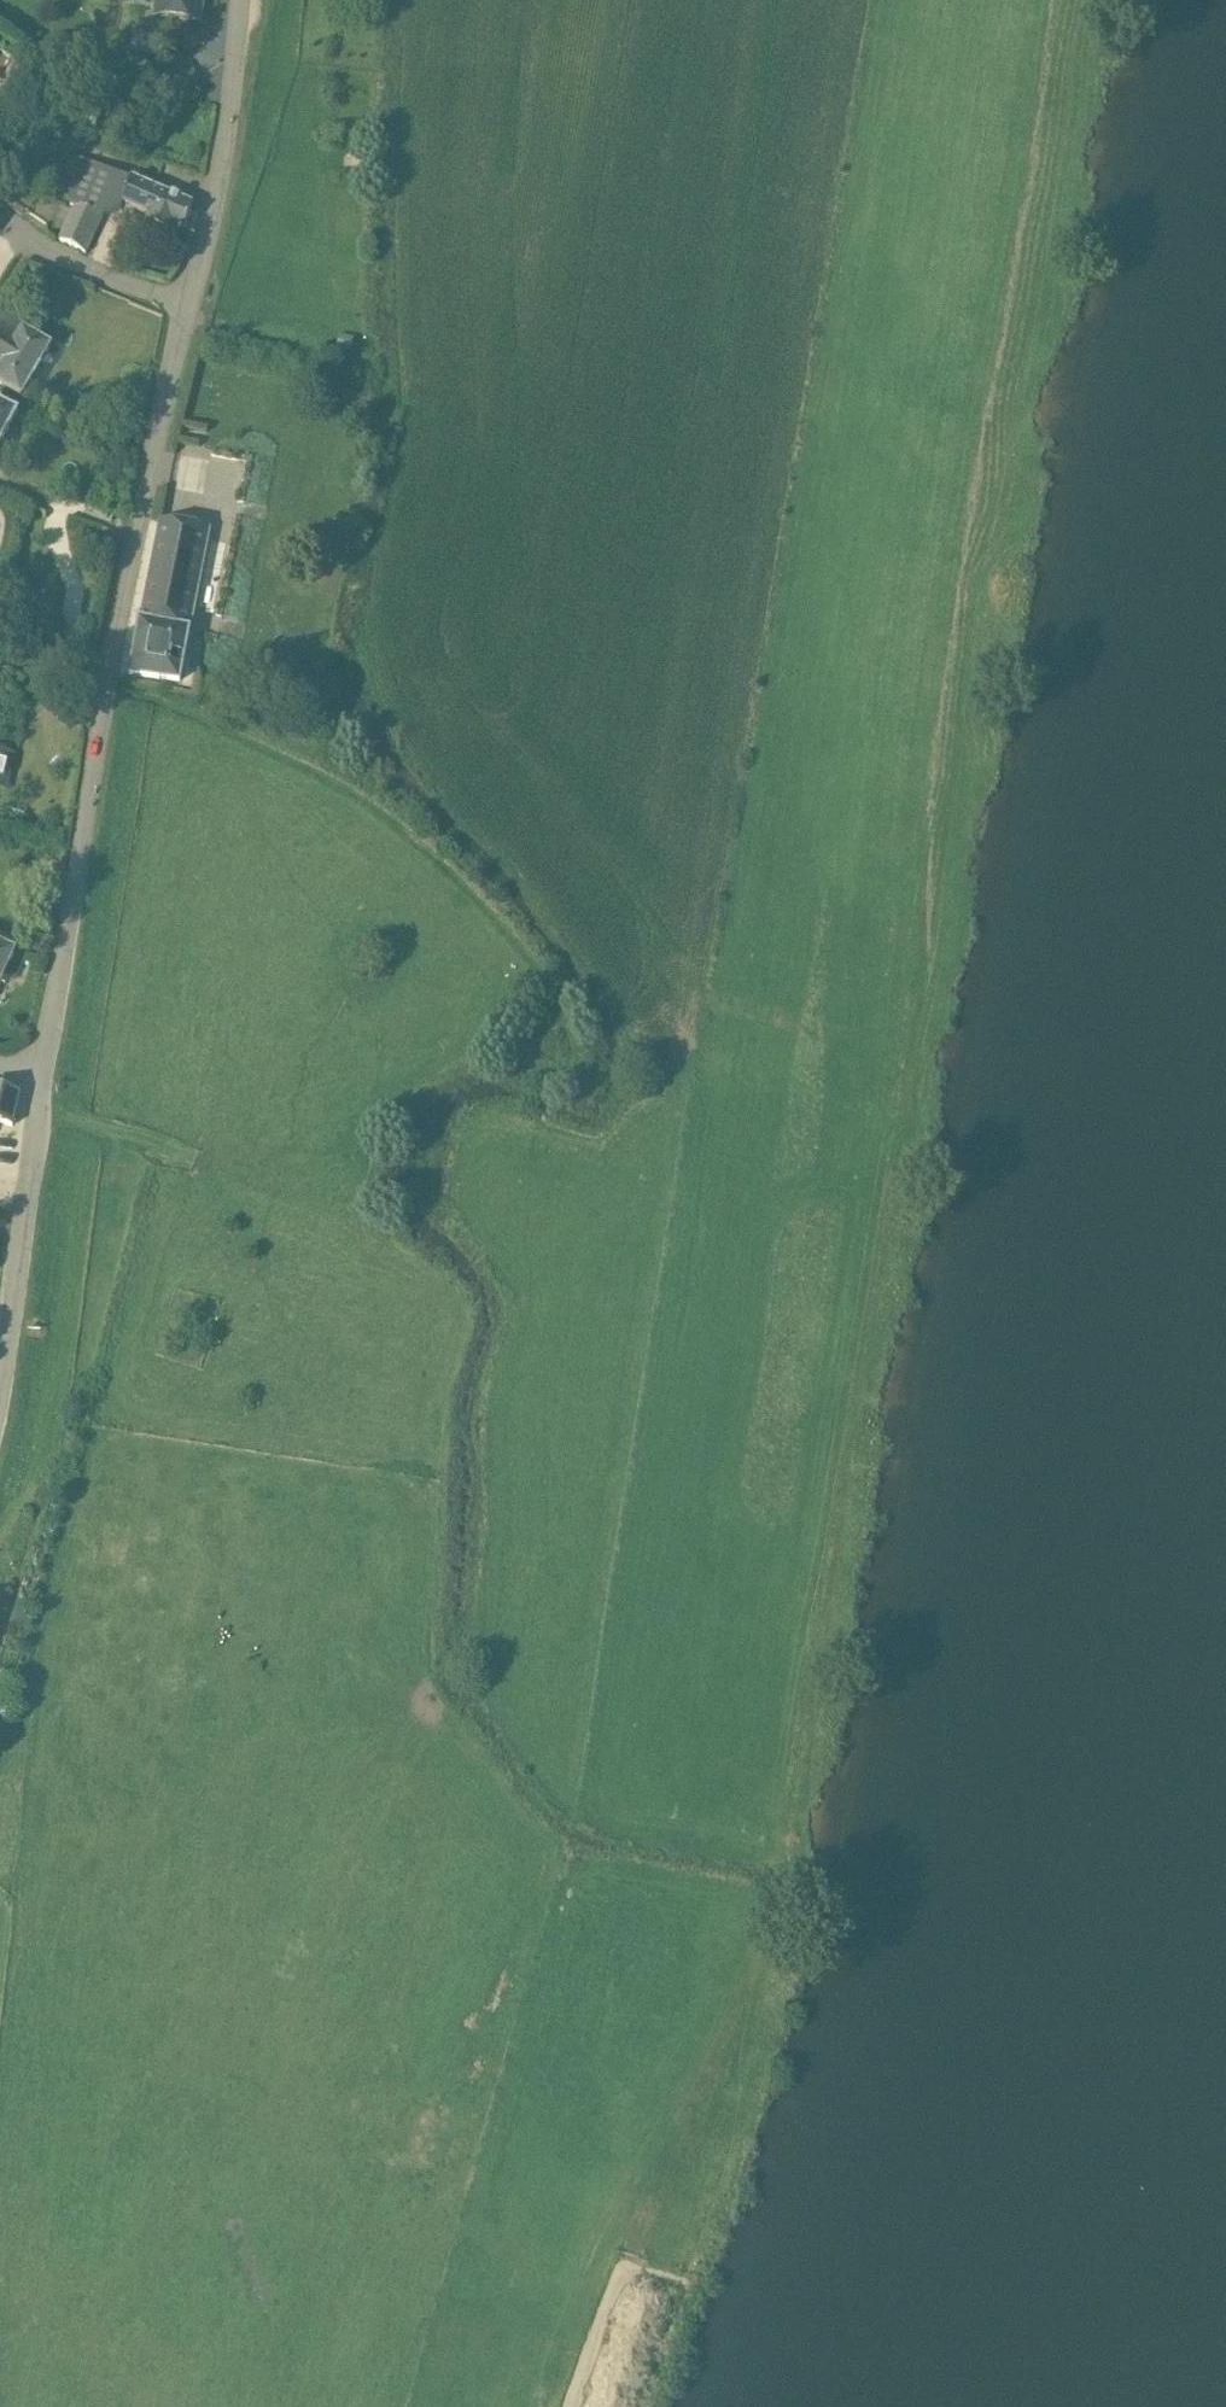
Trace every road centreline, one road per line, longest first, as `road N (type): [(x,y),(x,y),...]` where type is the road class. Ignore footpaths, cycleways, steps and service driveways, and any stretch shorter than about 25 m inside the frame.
road 1 (tertiary): [(40,1087),(111,652),(190,311)]
road 2 (tertiary): [(190,311),(216,200),(240,0)]
road 3 (tertiary): [(0,1370),(40,1087)]
road 4 (unclassified): [(190,311),(63,256),(0,212)]

